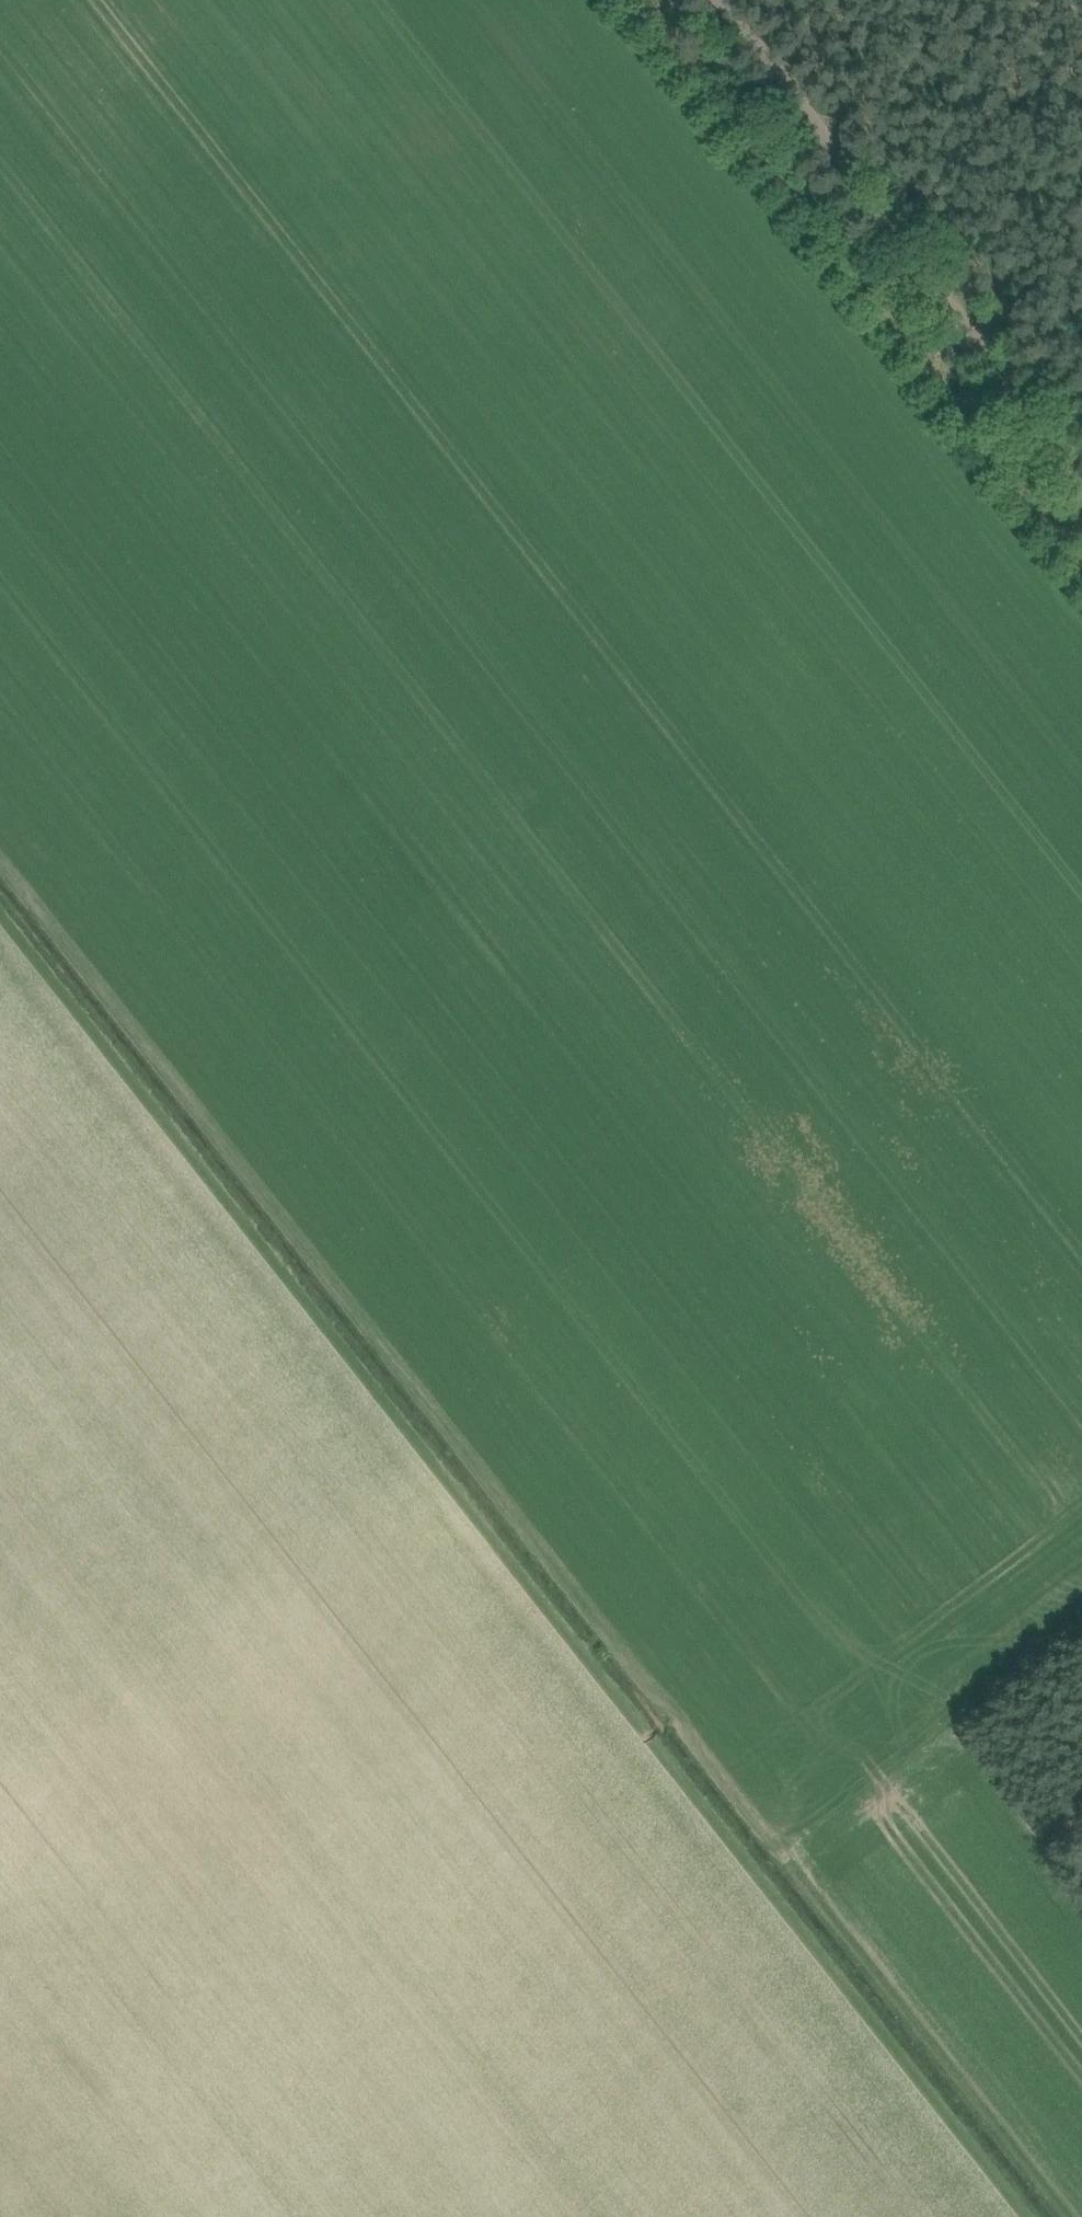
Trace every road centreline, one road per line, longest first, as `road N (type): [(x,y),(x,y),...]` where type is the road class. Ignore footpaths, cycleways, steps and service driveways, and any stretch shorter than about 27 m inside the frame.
road 1 (track): [(0,853),(1073,2216)]
road 2 (track): [(624,0),(1081,582)]
road 3 (track): [(715,0),(1081,462)]

